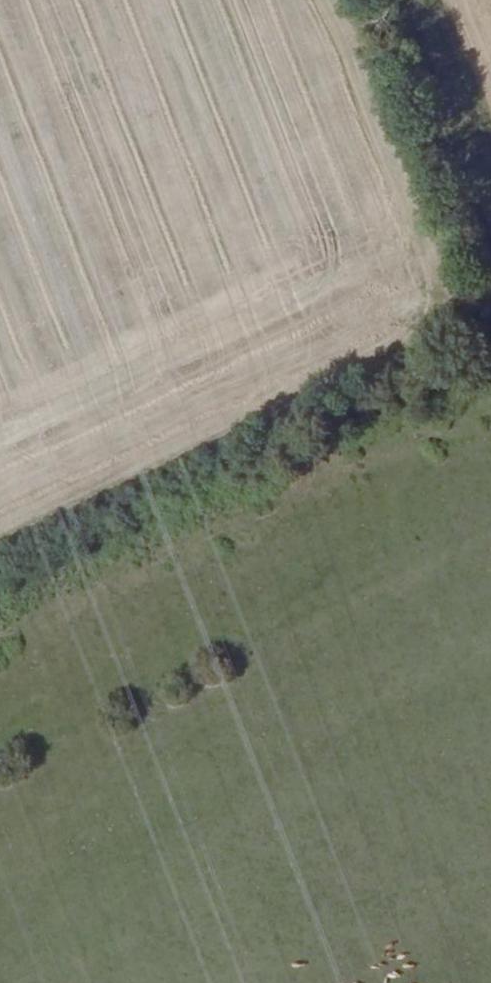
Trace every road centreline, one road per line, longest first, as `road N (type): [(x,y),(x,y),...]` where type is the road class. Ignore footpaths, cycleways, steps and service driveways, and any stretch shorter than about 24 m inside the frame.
road 1 (track): [(417,0),(490,181)]

